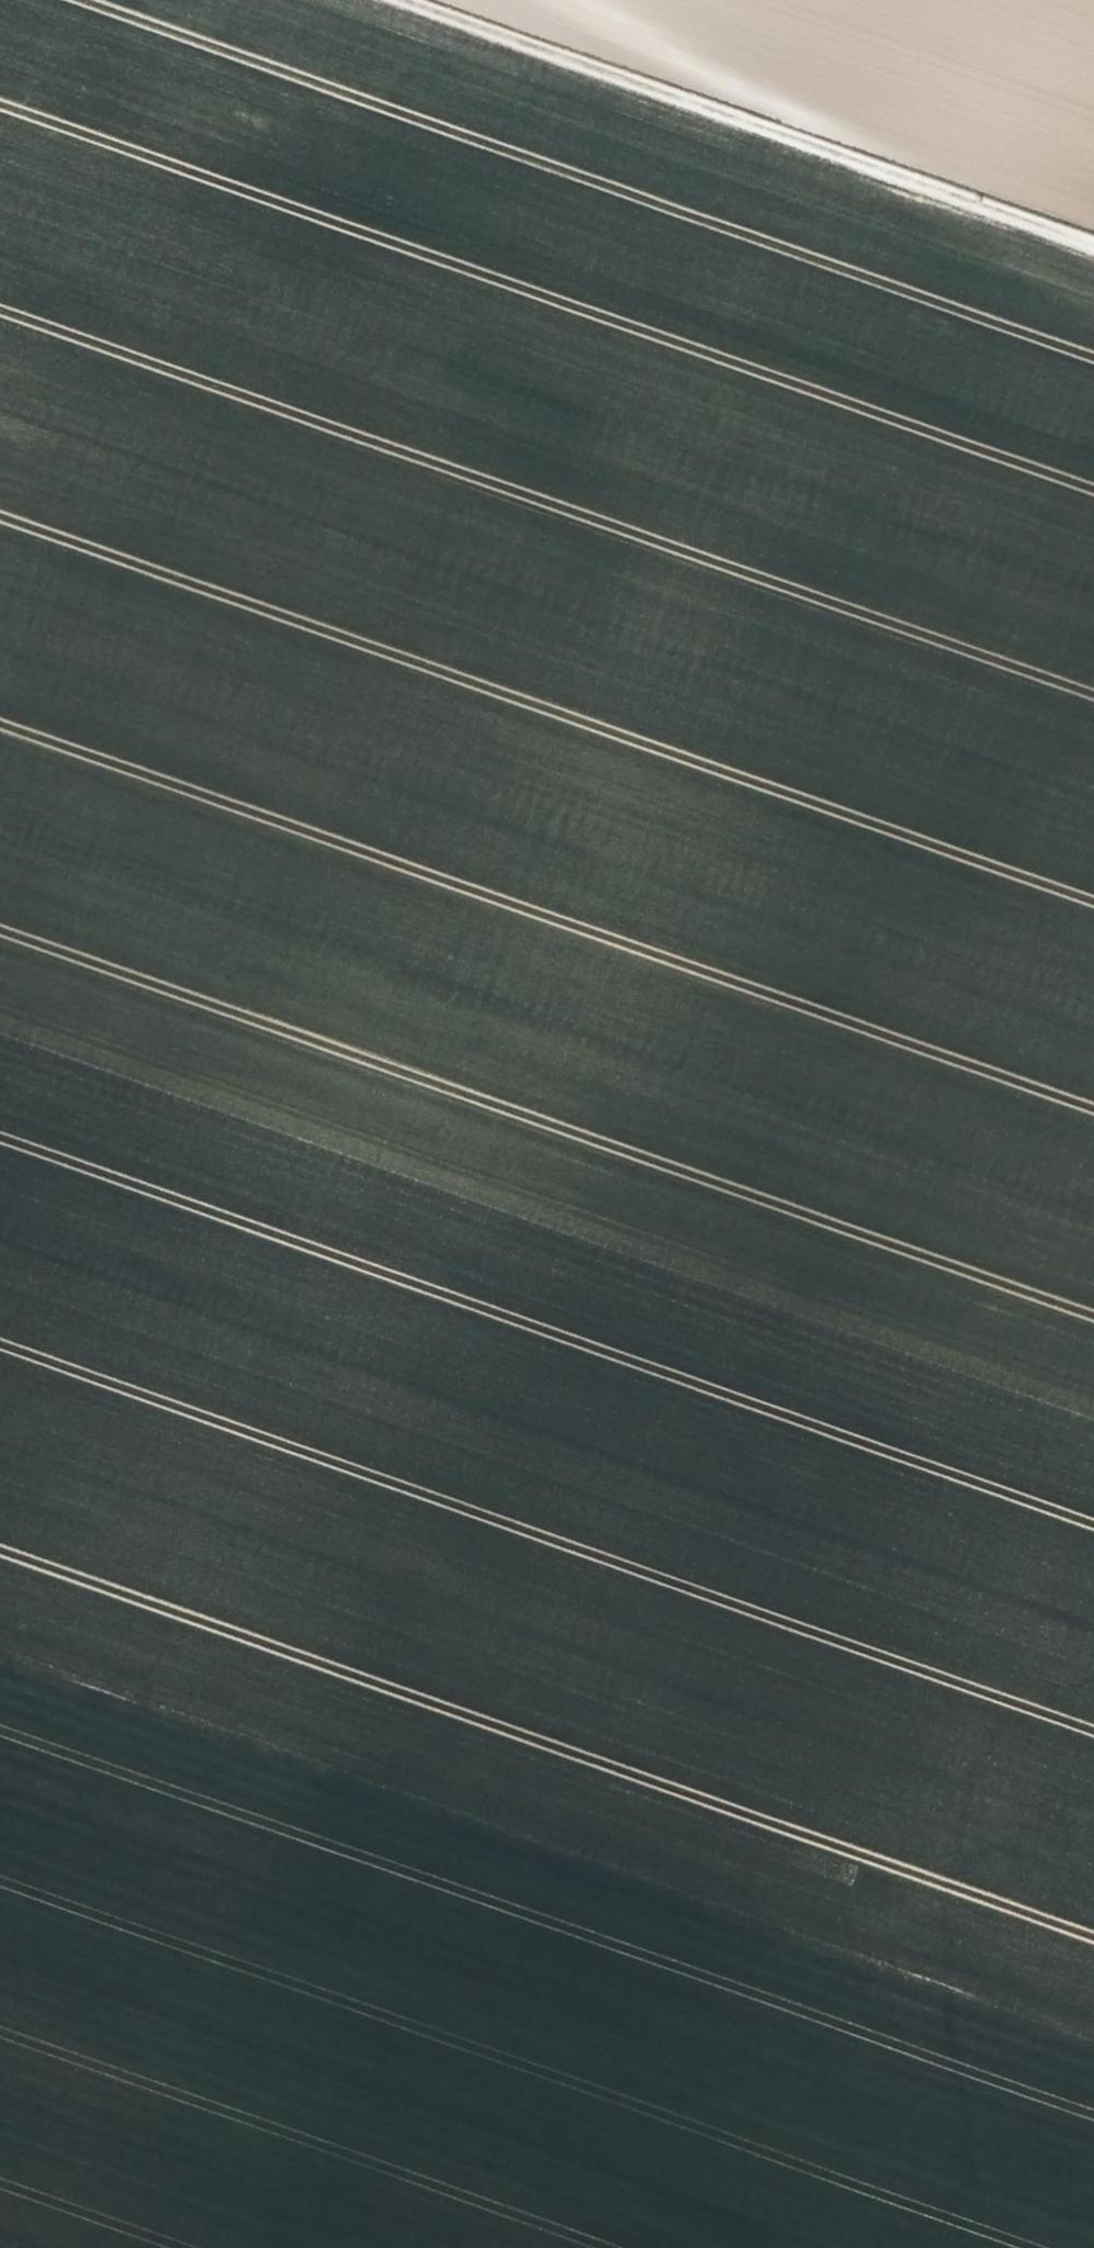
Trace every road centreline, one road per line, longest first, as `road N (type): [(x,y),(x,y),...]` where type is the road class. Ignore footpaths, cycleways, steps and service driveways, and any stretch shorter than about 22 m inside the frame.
road 1 (track): [(1093,250),(397,0)]

